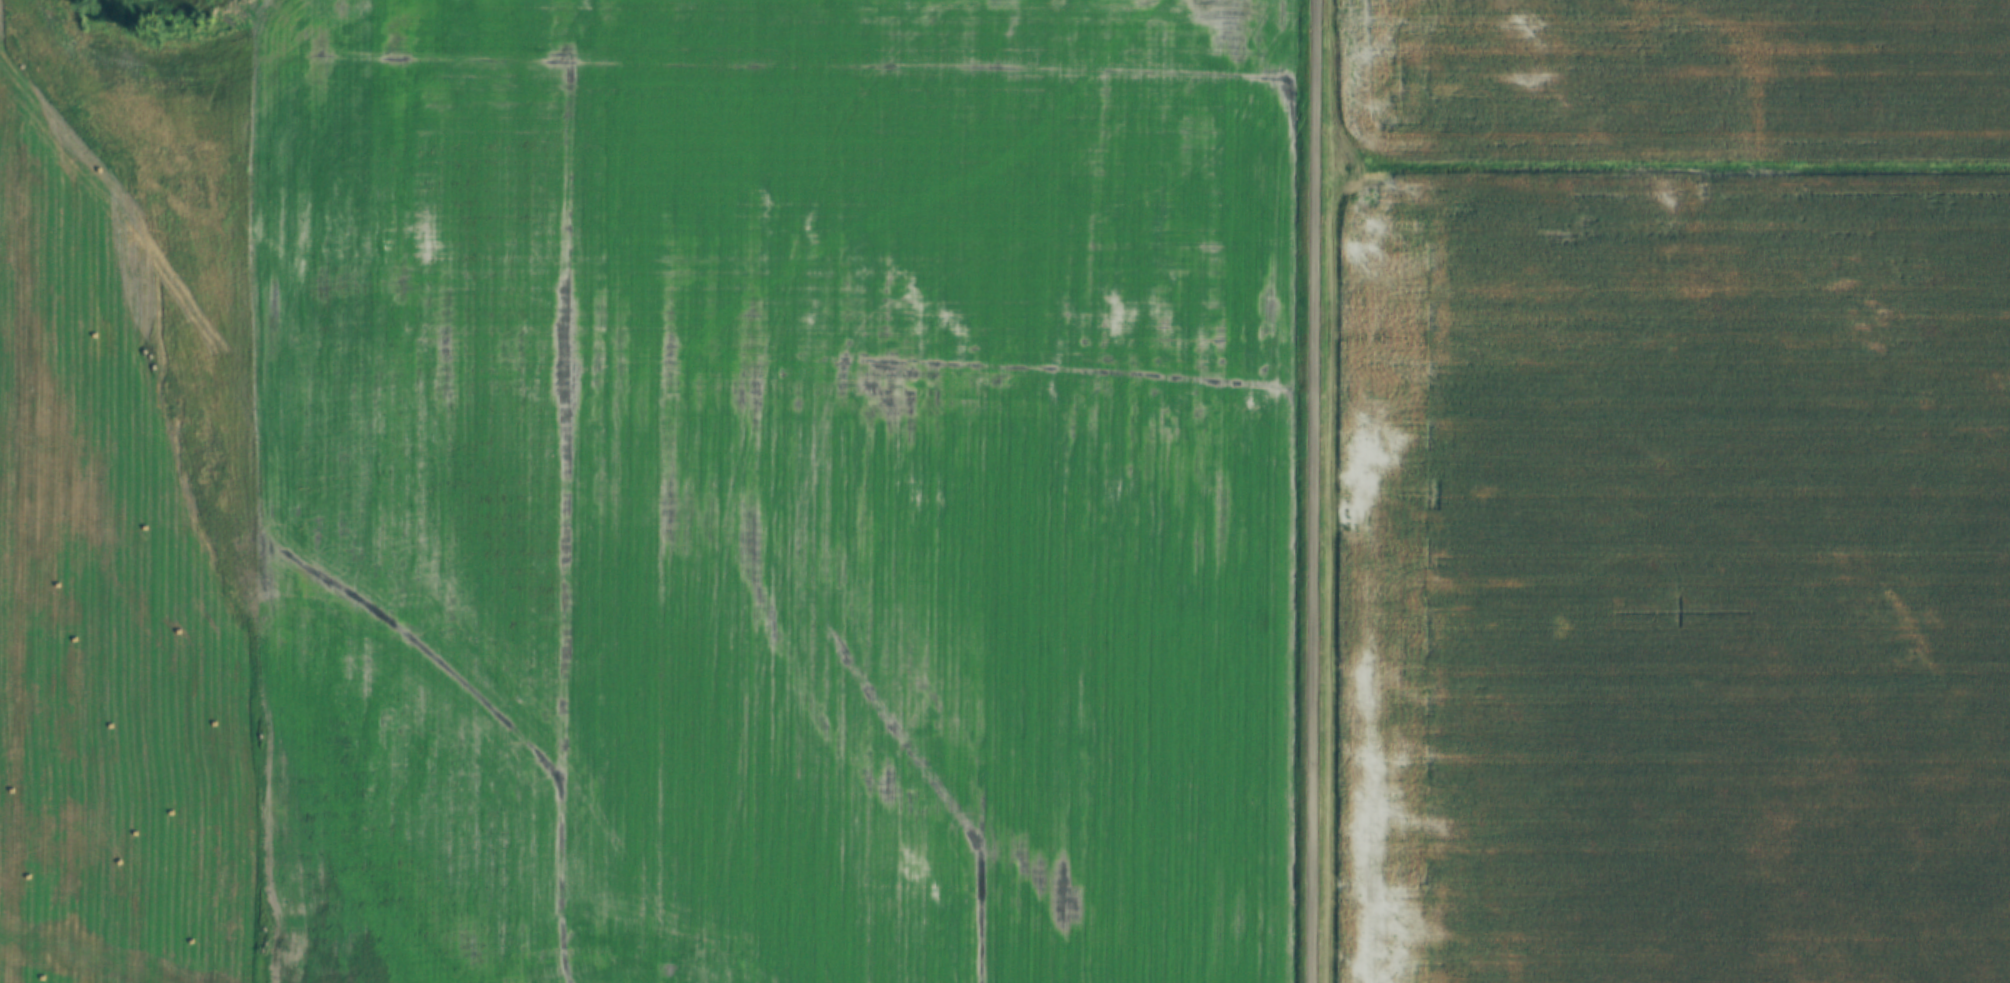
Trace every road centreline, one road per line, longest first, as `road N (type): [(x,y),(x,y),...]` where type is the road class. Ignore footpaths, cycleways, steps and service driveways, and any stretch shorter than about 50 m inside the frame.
road 1 (residential): [(1319,982),(1322,0)]

